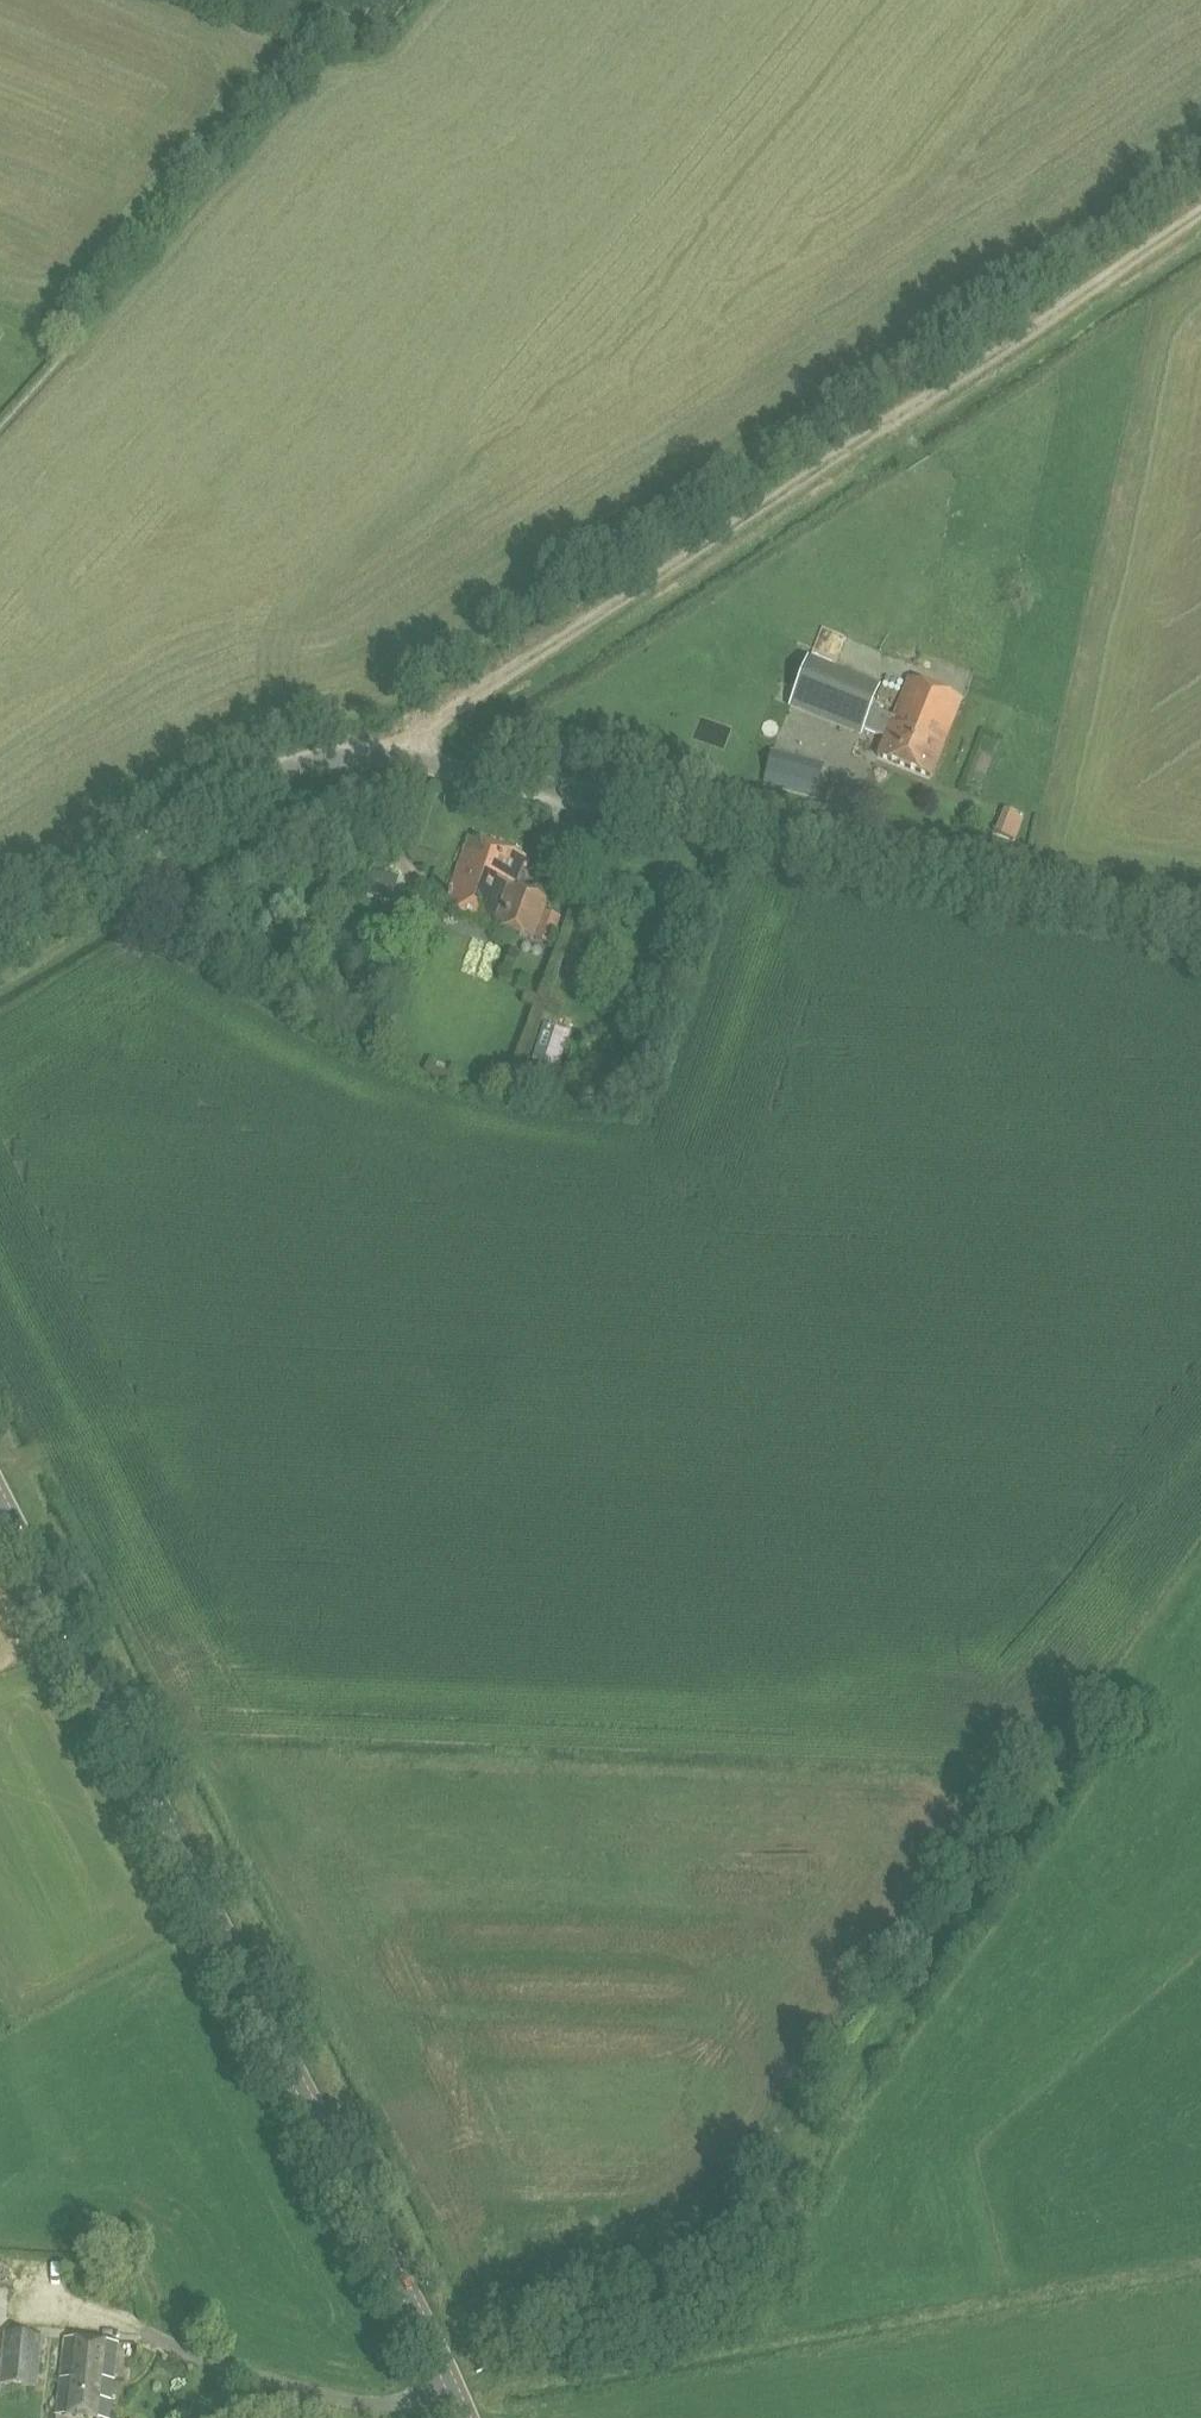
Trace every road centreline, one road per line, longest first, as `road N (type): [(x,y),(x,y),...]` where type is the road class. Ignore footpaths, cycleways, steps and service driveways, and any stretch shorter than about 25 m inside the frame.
road 1 (unclassified): [(1200,927),(388,756),(273,771),(0,938)]
road 2 (tertiary): [(470,2417),(0,1489)]
road 3 (track): [(1200,215),(388,756)]

